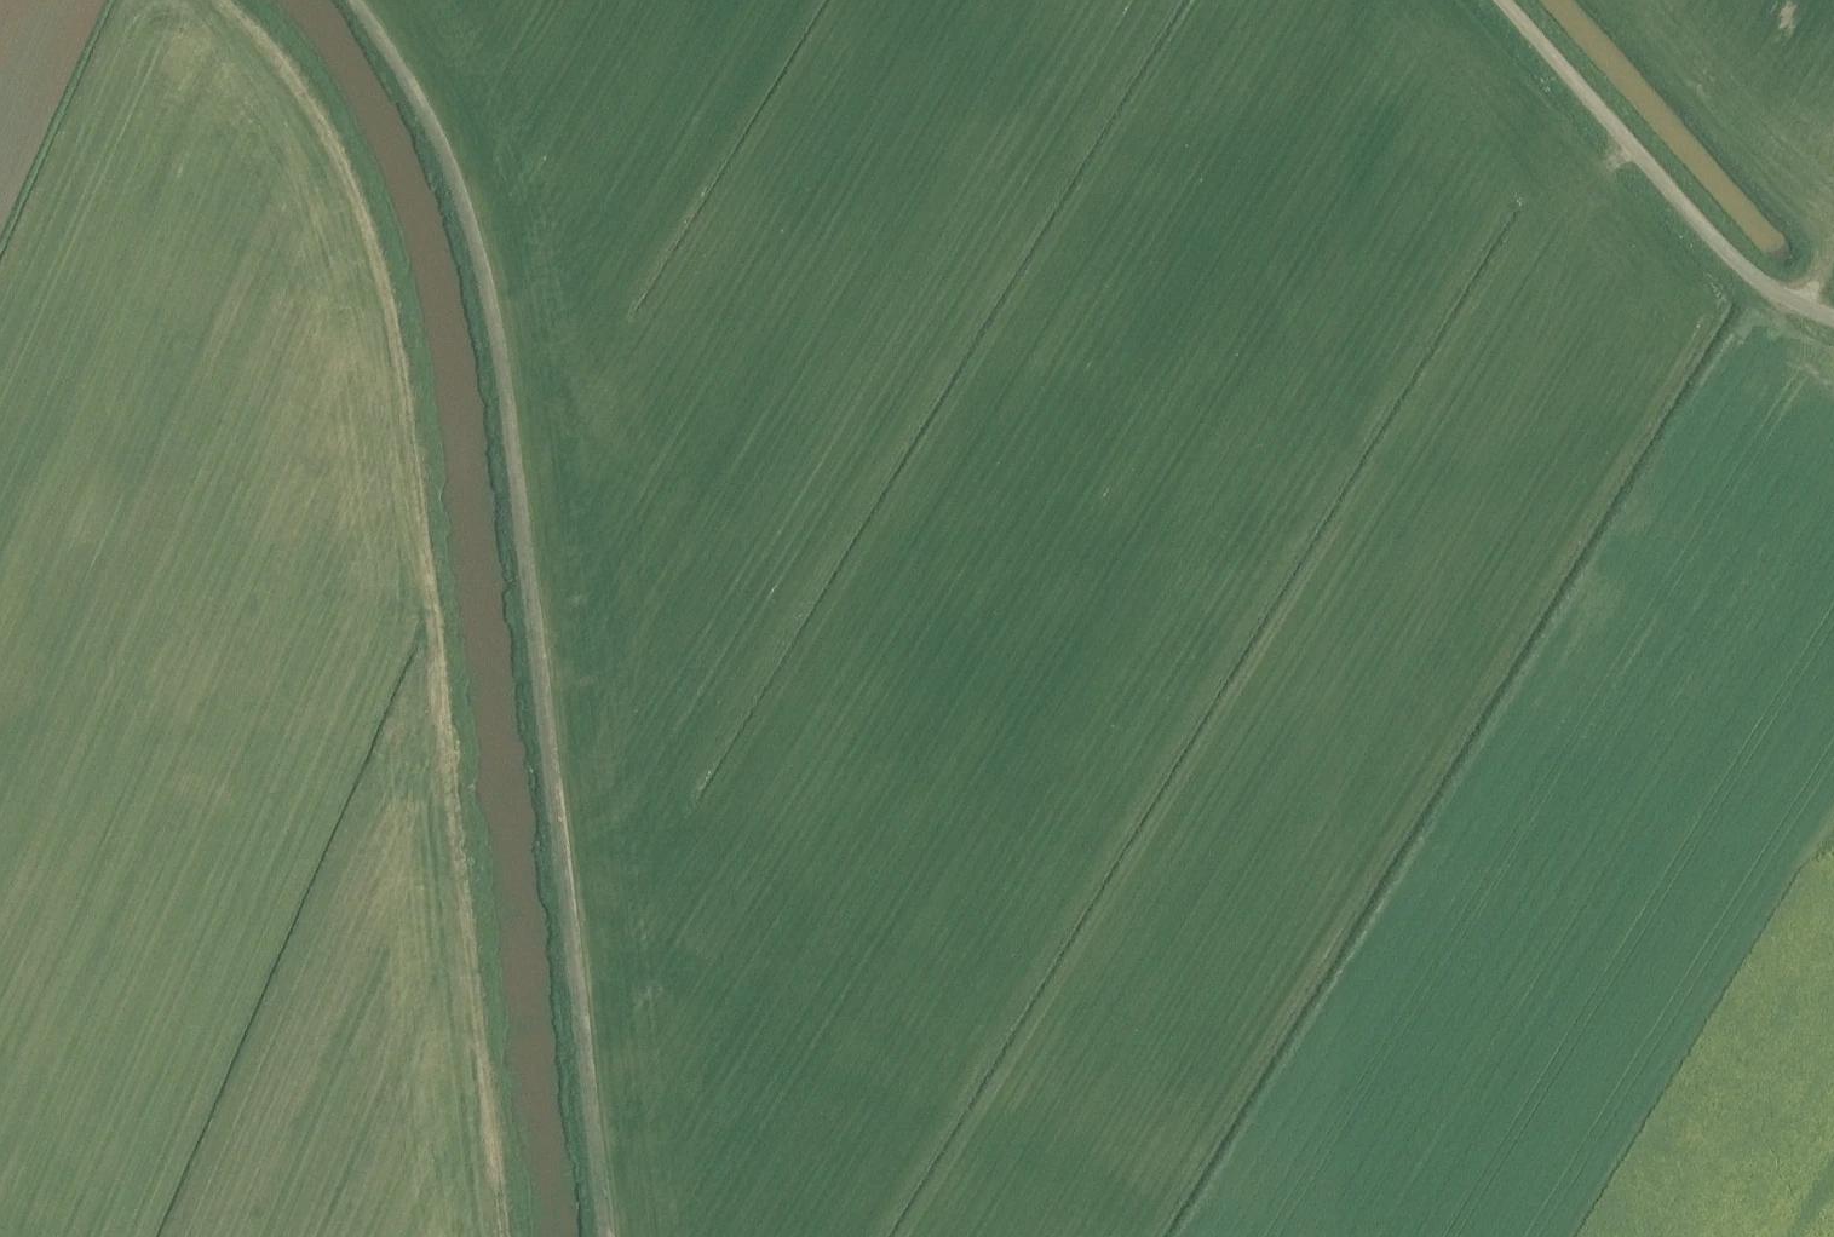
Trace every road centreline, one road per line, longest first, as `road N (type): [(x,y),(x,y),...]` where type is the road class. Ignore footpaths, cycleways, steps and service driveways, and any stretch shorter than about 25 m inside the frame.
road 1 (track): [(602,1236),(481,255),(436,122),(365,0)]
road 2 (unclassified): [(1833,318),(1769,288),(1722,249),(1503,0)]

